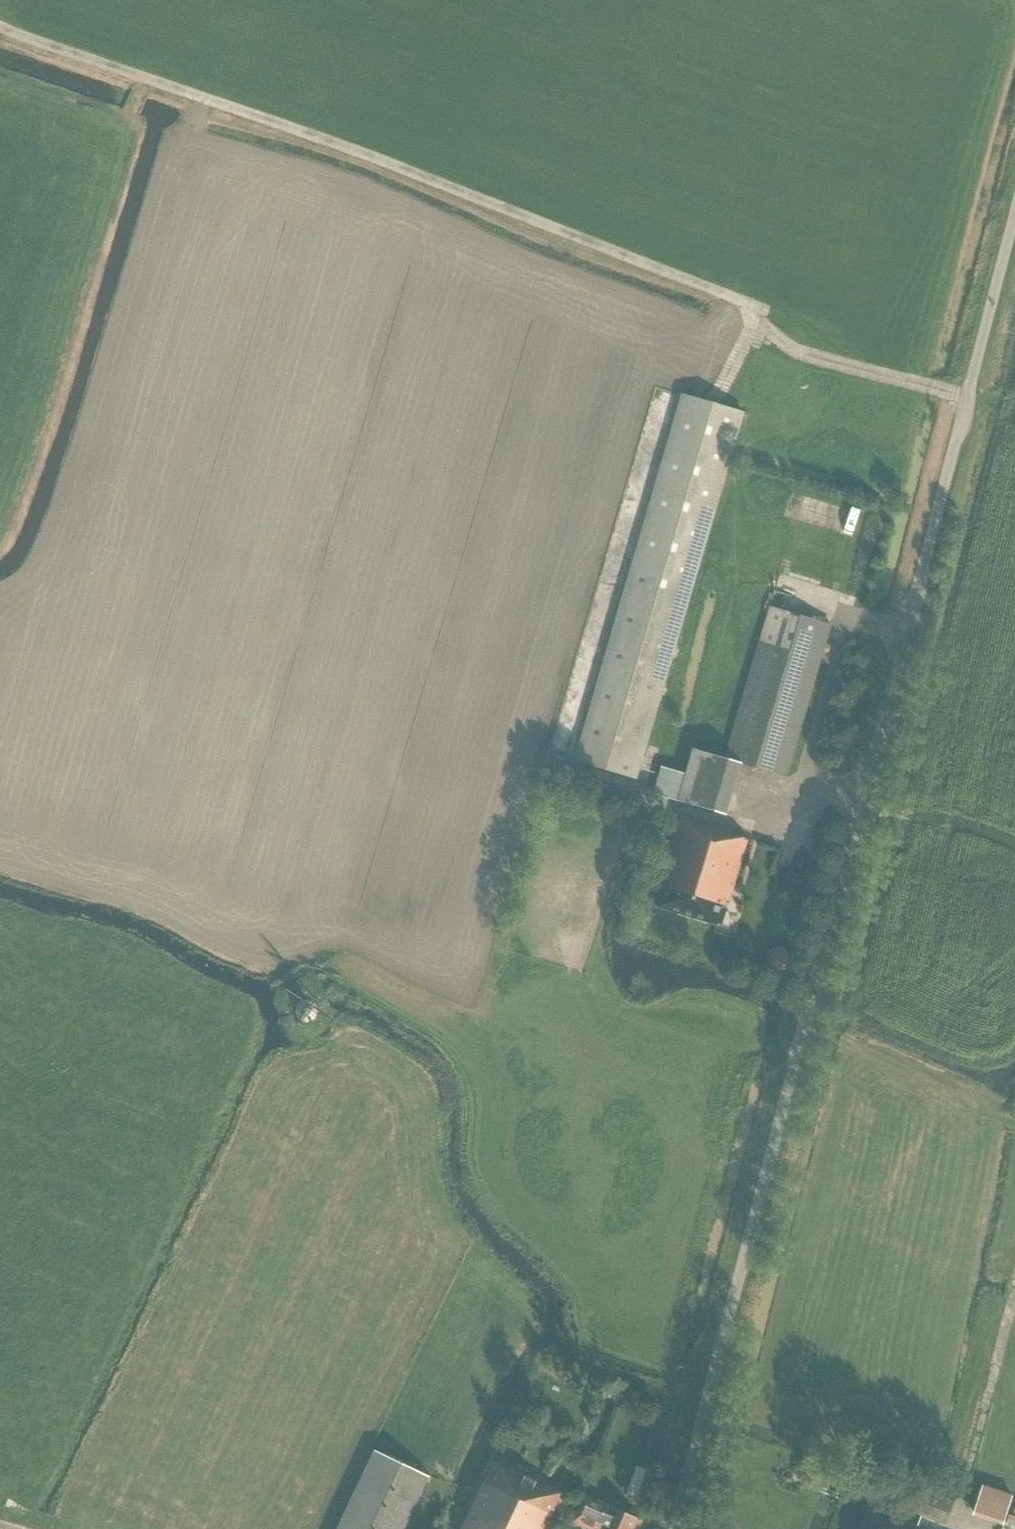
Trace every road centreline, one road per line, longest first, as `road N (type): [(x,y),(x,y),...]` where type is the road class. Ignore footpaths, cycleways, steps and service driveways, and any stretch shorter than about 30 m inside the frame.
road 1 (unclassified): [(674,1528),(1014,211)]

